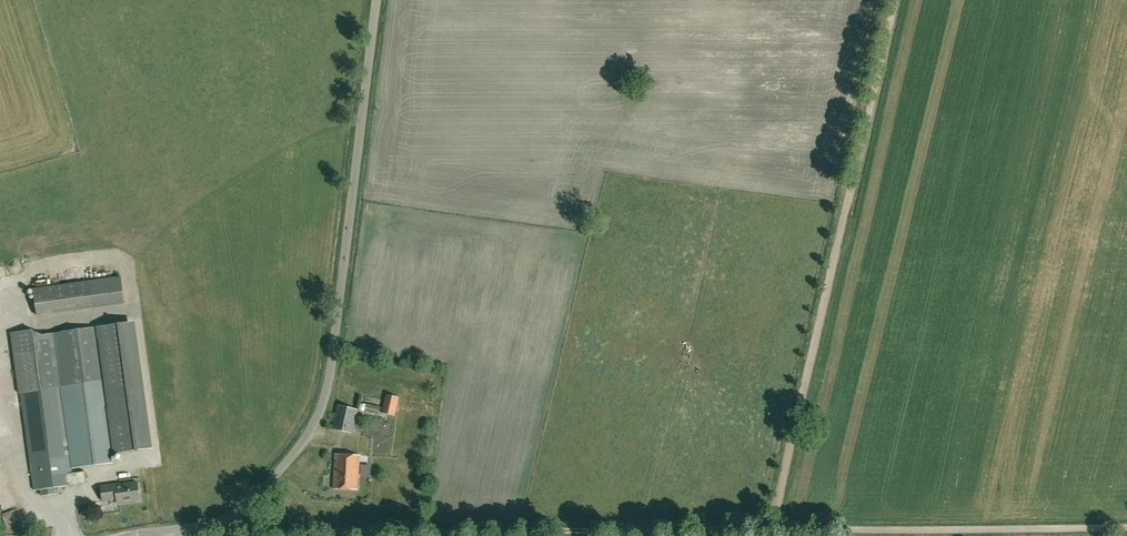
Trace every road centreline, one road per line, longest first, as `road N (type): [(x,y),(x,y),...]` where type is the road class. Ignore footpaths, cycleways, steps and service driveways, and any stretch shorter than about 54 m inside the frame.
road 1 (track): [(1126,527),(505,533),(254,531),(211,523)]
road 2 (unclassified): [(168,530),(211,523),(247,504),(290,459),(322,404),(377,0)]
road 3 (track): [(769,531),(893,0)]

